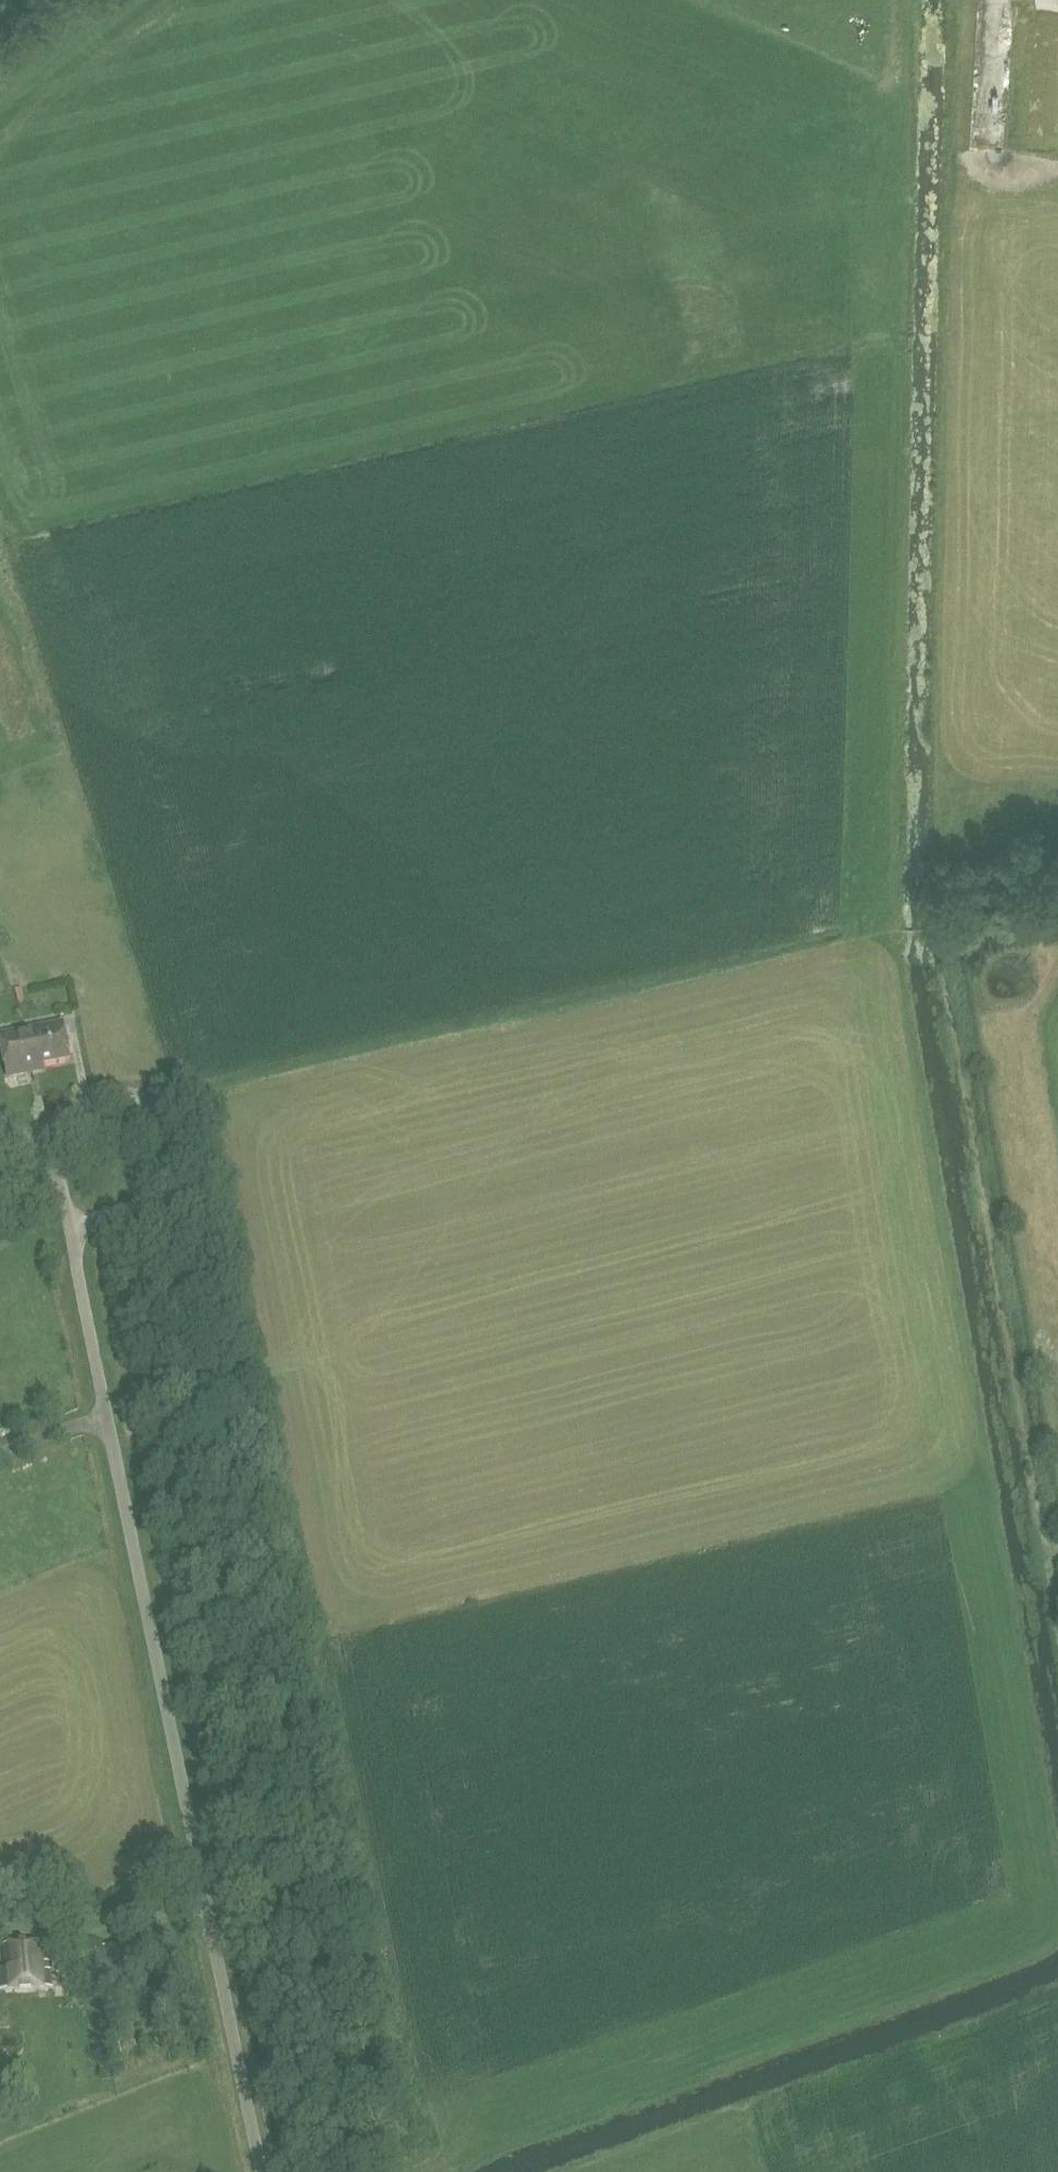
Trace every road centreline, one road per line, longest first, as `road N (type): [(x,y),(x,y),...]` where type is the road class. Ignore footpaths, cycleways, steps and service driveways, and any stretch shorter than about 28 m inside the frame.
road 1 (unclassified): [(264,2171),(71,1220)]
road 2 (unclassified): [(71,1220),(149,1200),(170,1179),(175,1139),(148,1098),(113,1089),(48,1124),(52,1143)]

